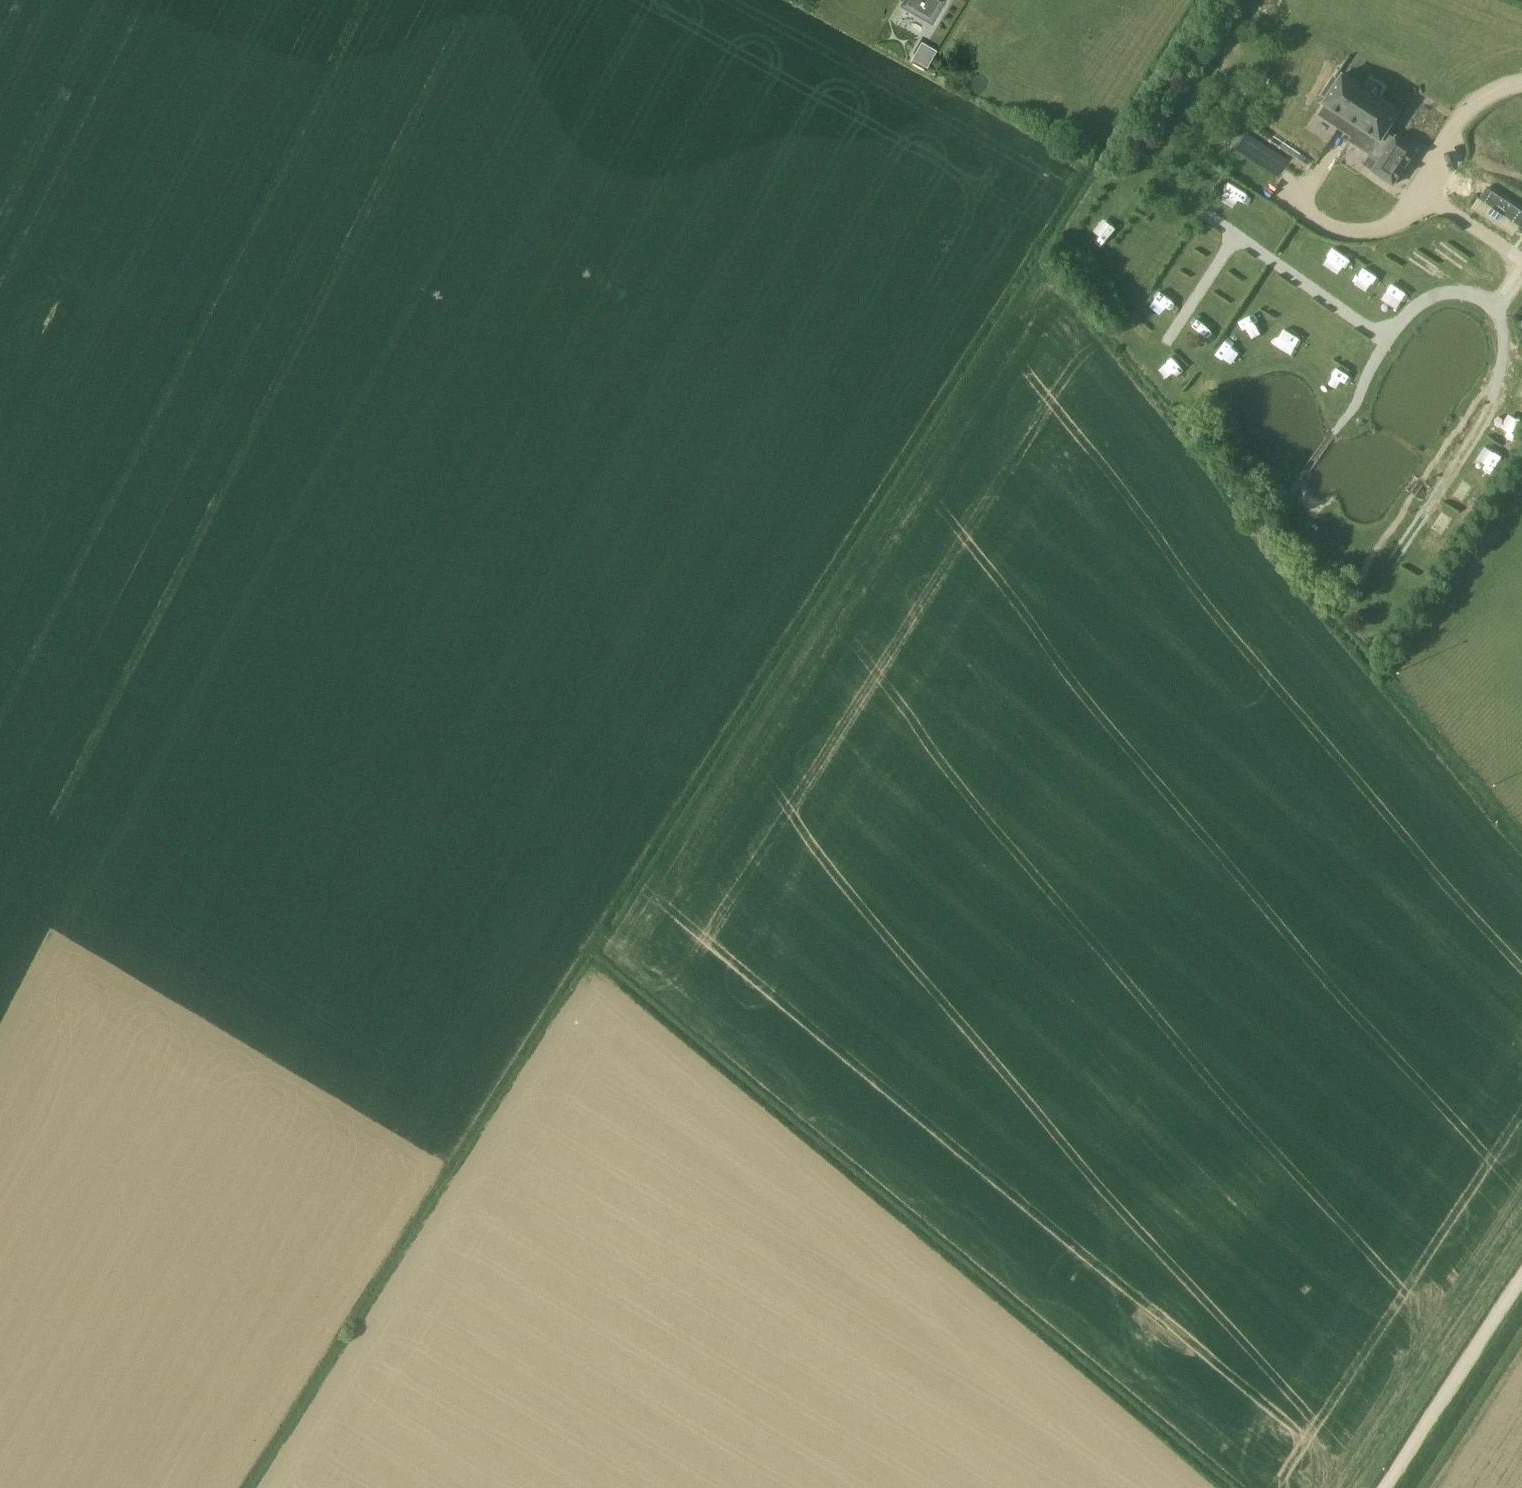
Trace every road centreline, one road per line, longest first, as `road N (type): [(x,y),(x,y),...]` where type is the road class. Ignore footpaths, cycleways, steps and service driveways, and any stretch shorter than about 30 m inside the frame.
road 1 (unclassified): [(1387,1487),(1521,1284)]

